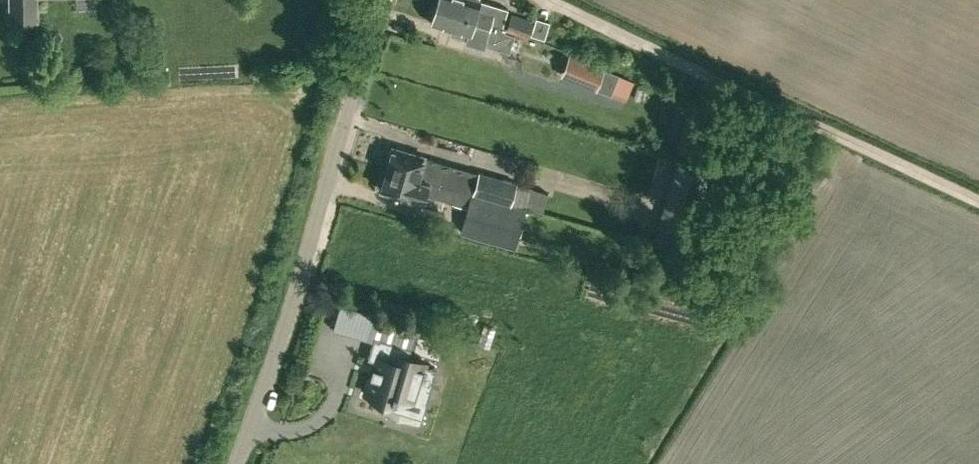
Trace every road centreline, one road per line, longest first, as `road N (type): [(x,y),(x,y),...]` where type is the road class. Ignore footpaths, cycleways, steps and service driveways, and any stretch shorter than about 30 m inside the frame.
road 1 (unclassified): [(235,463),(288,314),(373,0)]
road 2 (track): [(978,195),(554,0)]

